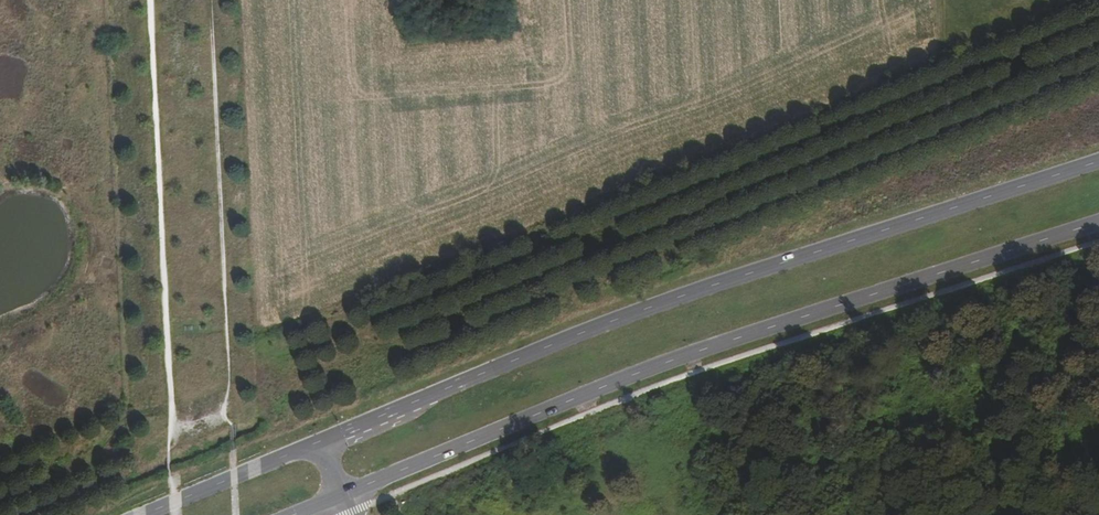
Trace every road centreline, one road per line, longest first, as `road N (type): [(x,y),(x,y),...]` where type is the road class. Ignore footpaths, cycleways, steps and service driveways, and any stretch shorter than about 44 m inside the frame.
road 1 (secondary): [(1098,160),(621,318),(320,441)]
road 2 (secondary): [(340,495),(585,394),(1098,221)]
road 3 (secondary): [(320,441),(145,514)]

